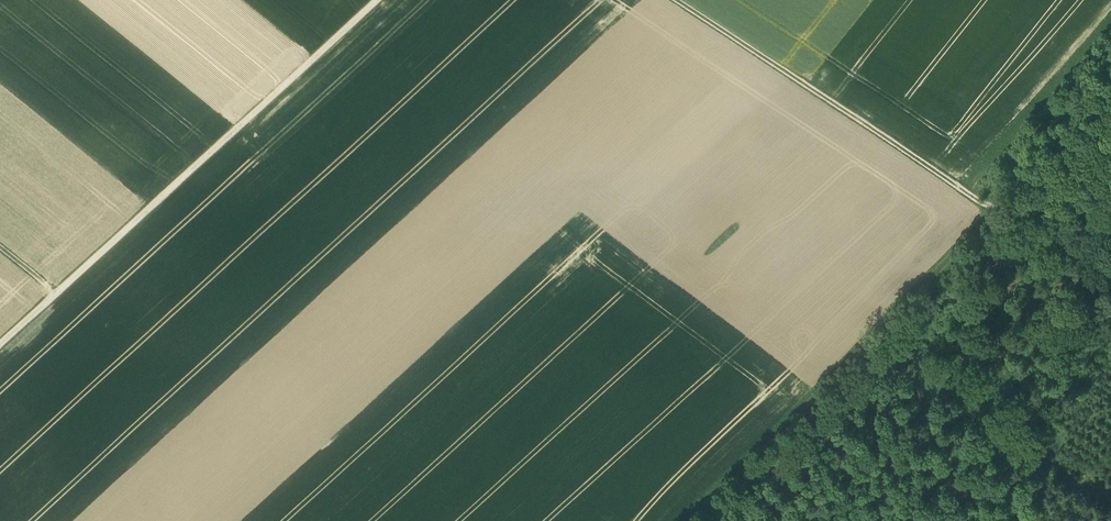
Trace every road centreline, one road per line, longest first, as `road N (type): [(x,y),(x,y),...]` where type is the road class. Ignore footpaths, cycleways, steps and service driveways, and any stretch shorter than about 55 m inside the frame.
road 1 (track): [(0,344),(377,0)]
road 2 (track): [(674,0),(974,194),(1013,209)]

